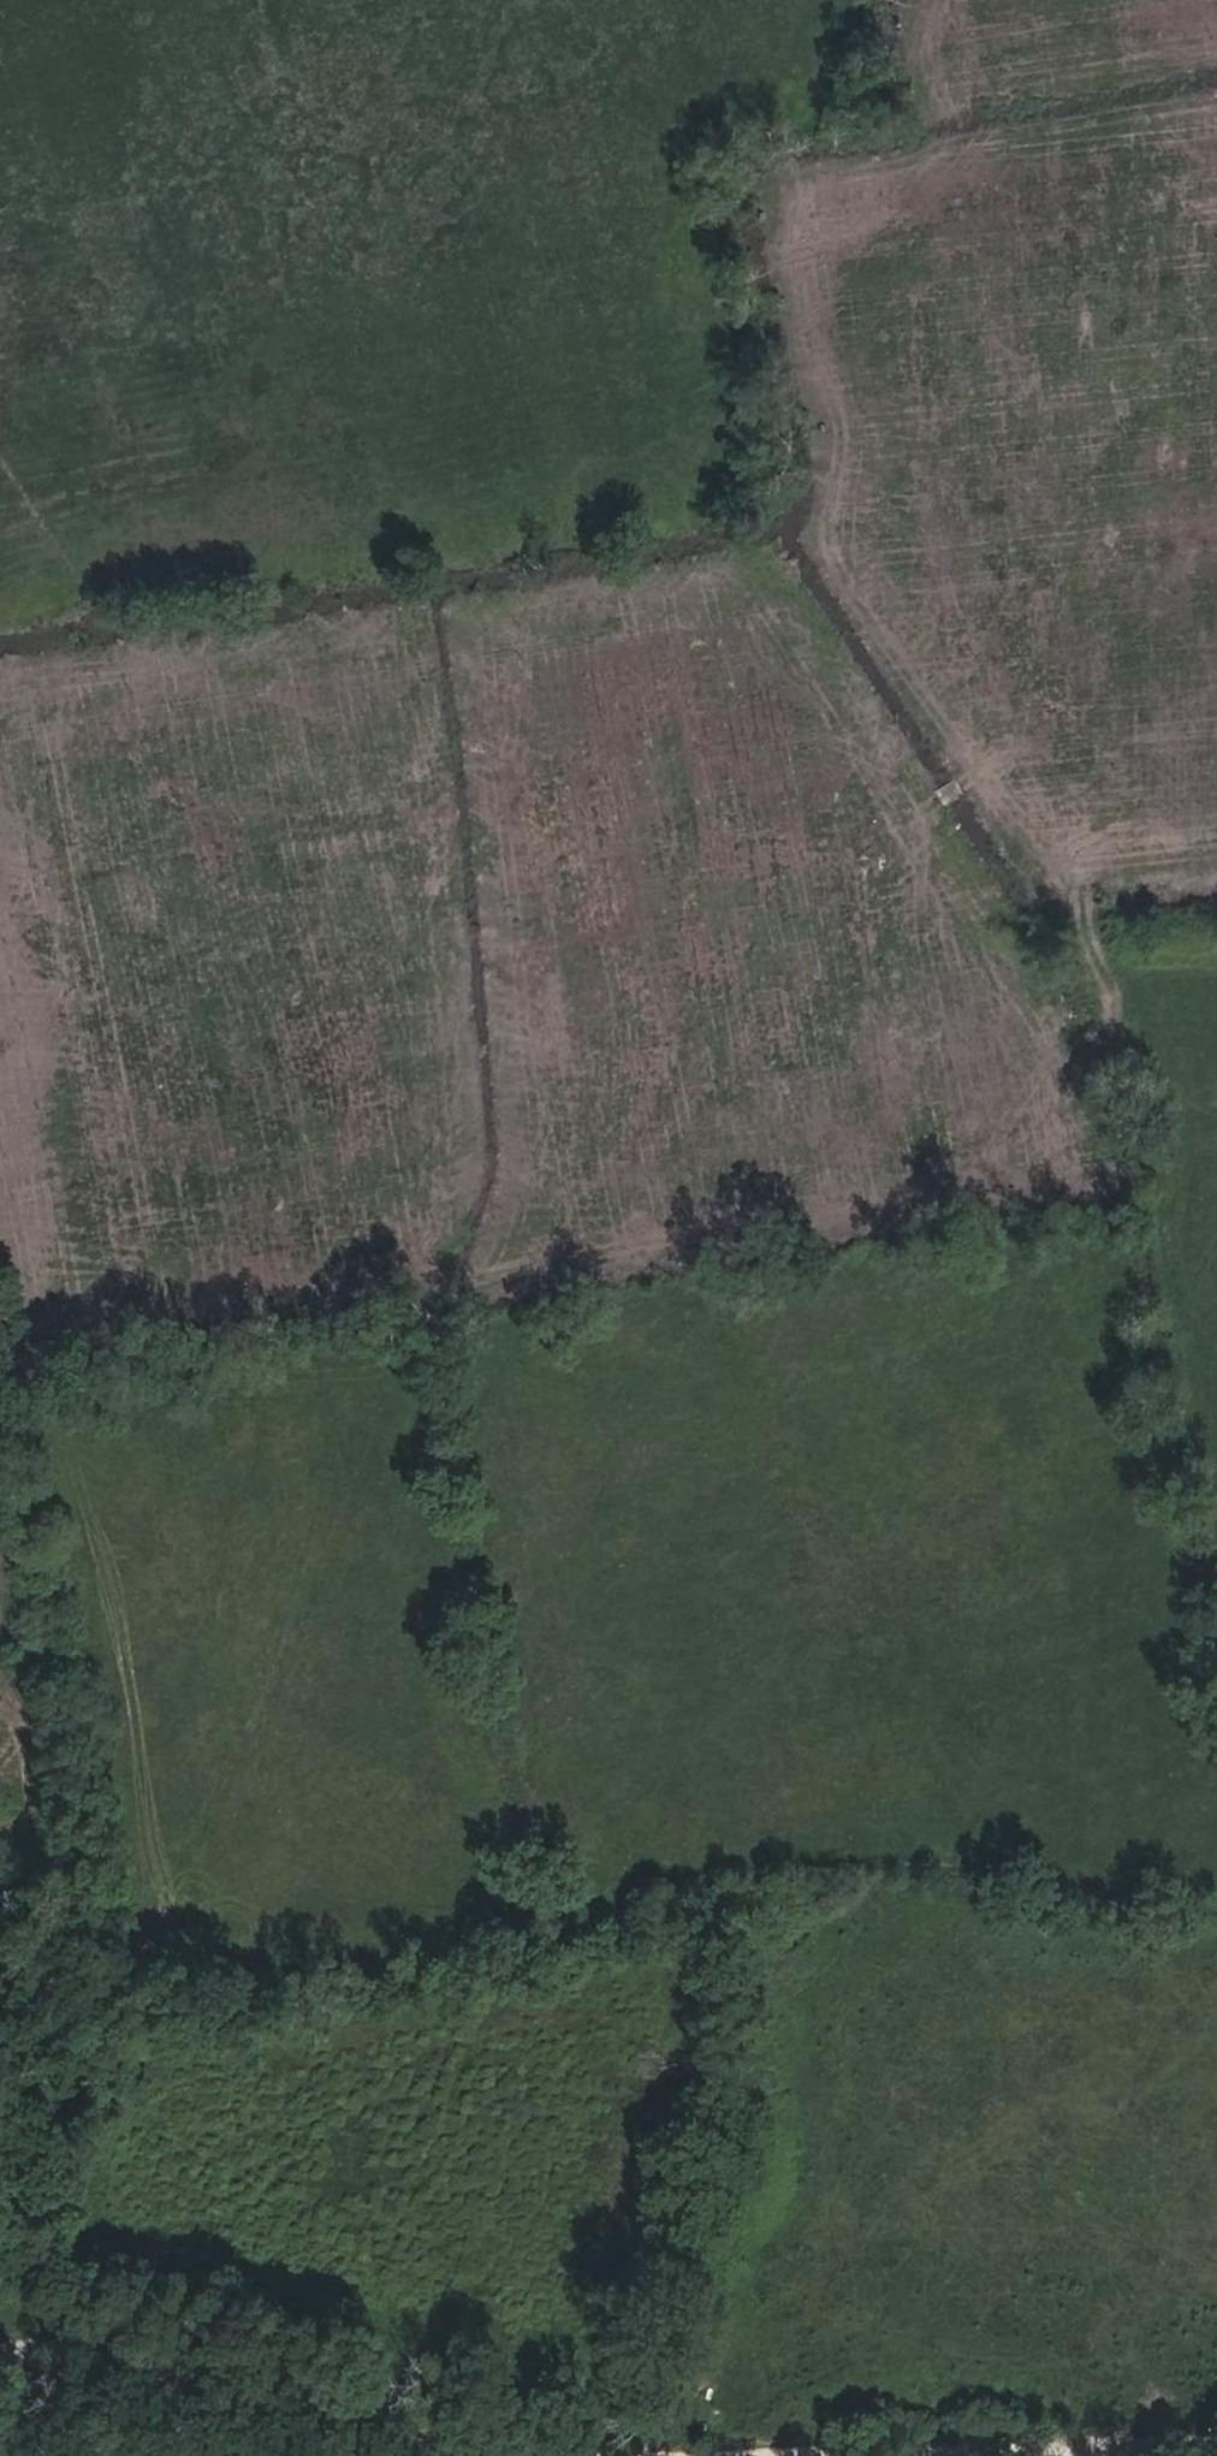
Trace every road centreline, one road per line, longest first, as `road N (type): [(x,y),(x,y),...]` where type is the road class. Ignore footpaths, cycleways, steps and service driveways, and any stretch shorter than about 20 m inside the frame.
road 1 (track): [(622,2455),(145,2358),(14,2360),(0,2368)]
road 2 (track): [(1216,2453),(1095,2455)]

